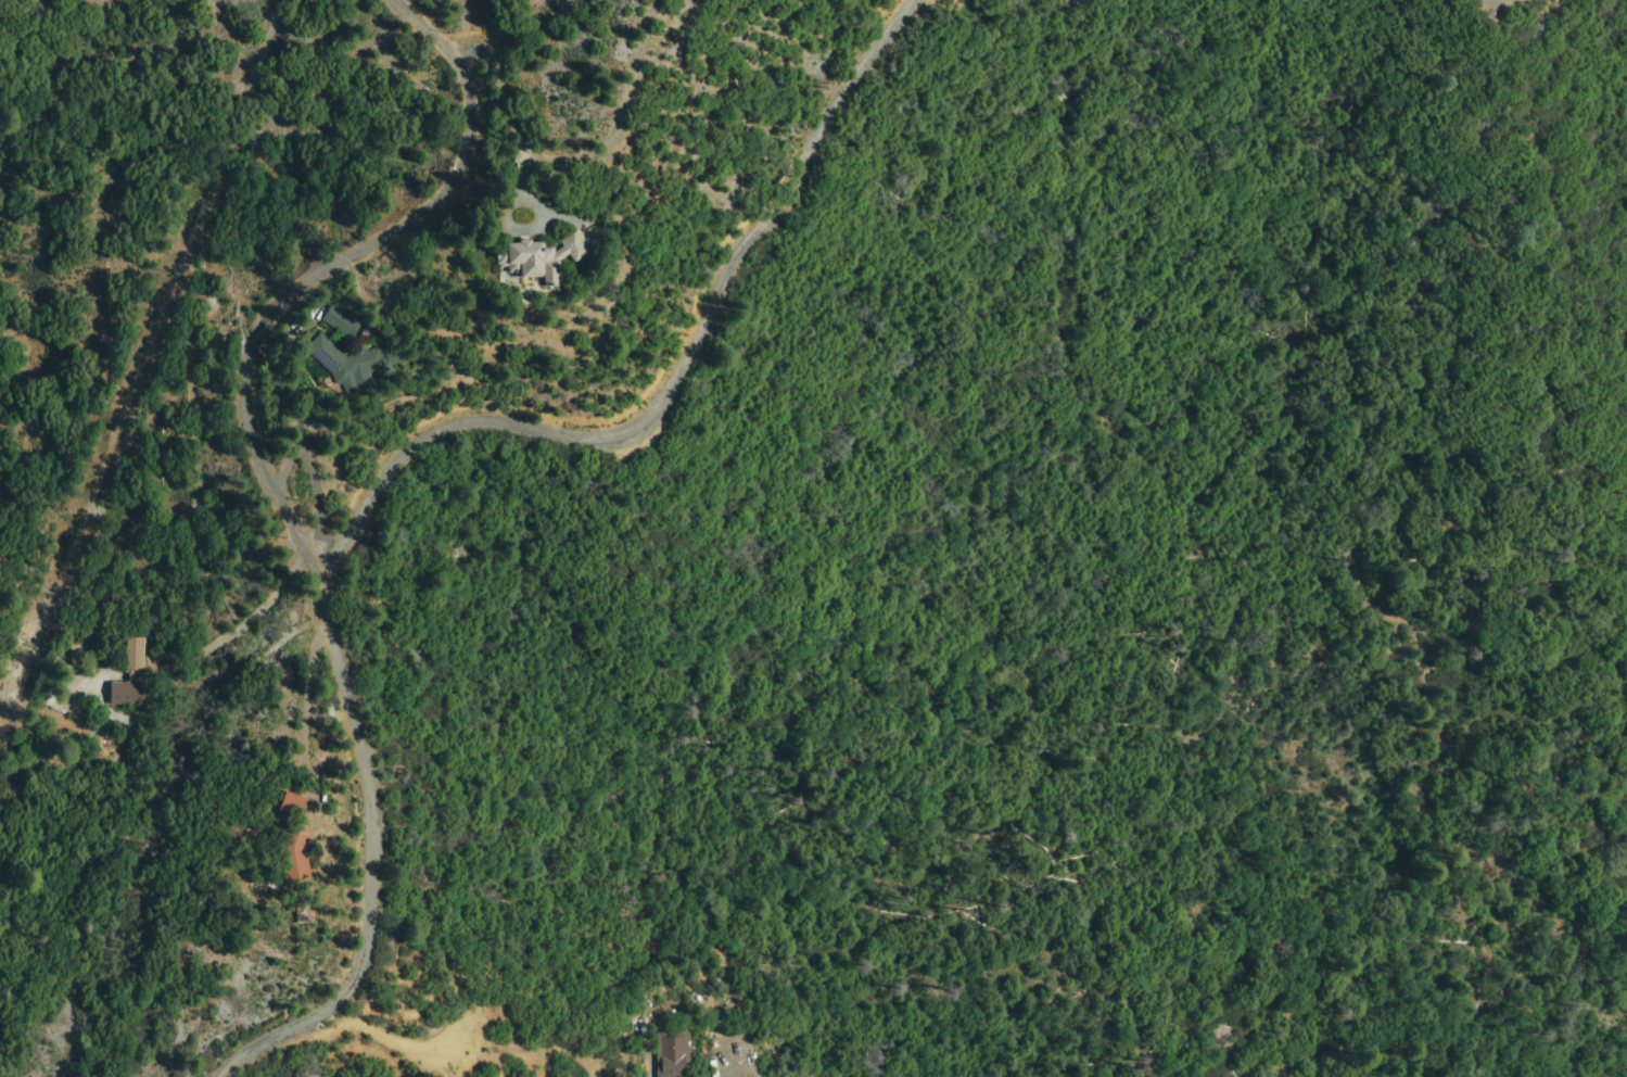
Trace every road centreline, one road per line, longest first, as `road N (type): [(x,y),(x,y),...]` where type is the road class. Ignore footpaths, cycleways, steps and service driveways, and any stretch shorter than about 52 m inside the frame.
road 1 (residential): [(901,0),(853,62),(775,201),(633,415),(590,438),(483,423),(432,429),(379,470),(338,536),(303,572)]
road 2 (residential): [(303,572),(231,431),(229,373),(241,337),(269,295),(425,203),(457,152),(458,100),(448,68),(379,0)]
road 3 (residential): [(303,572),(351,765),(355,946),(327,996),(225,1057),(208,1076)]

